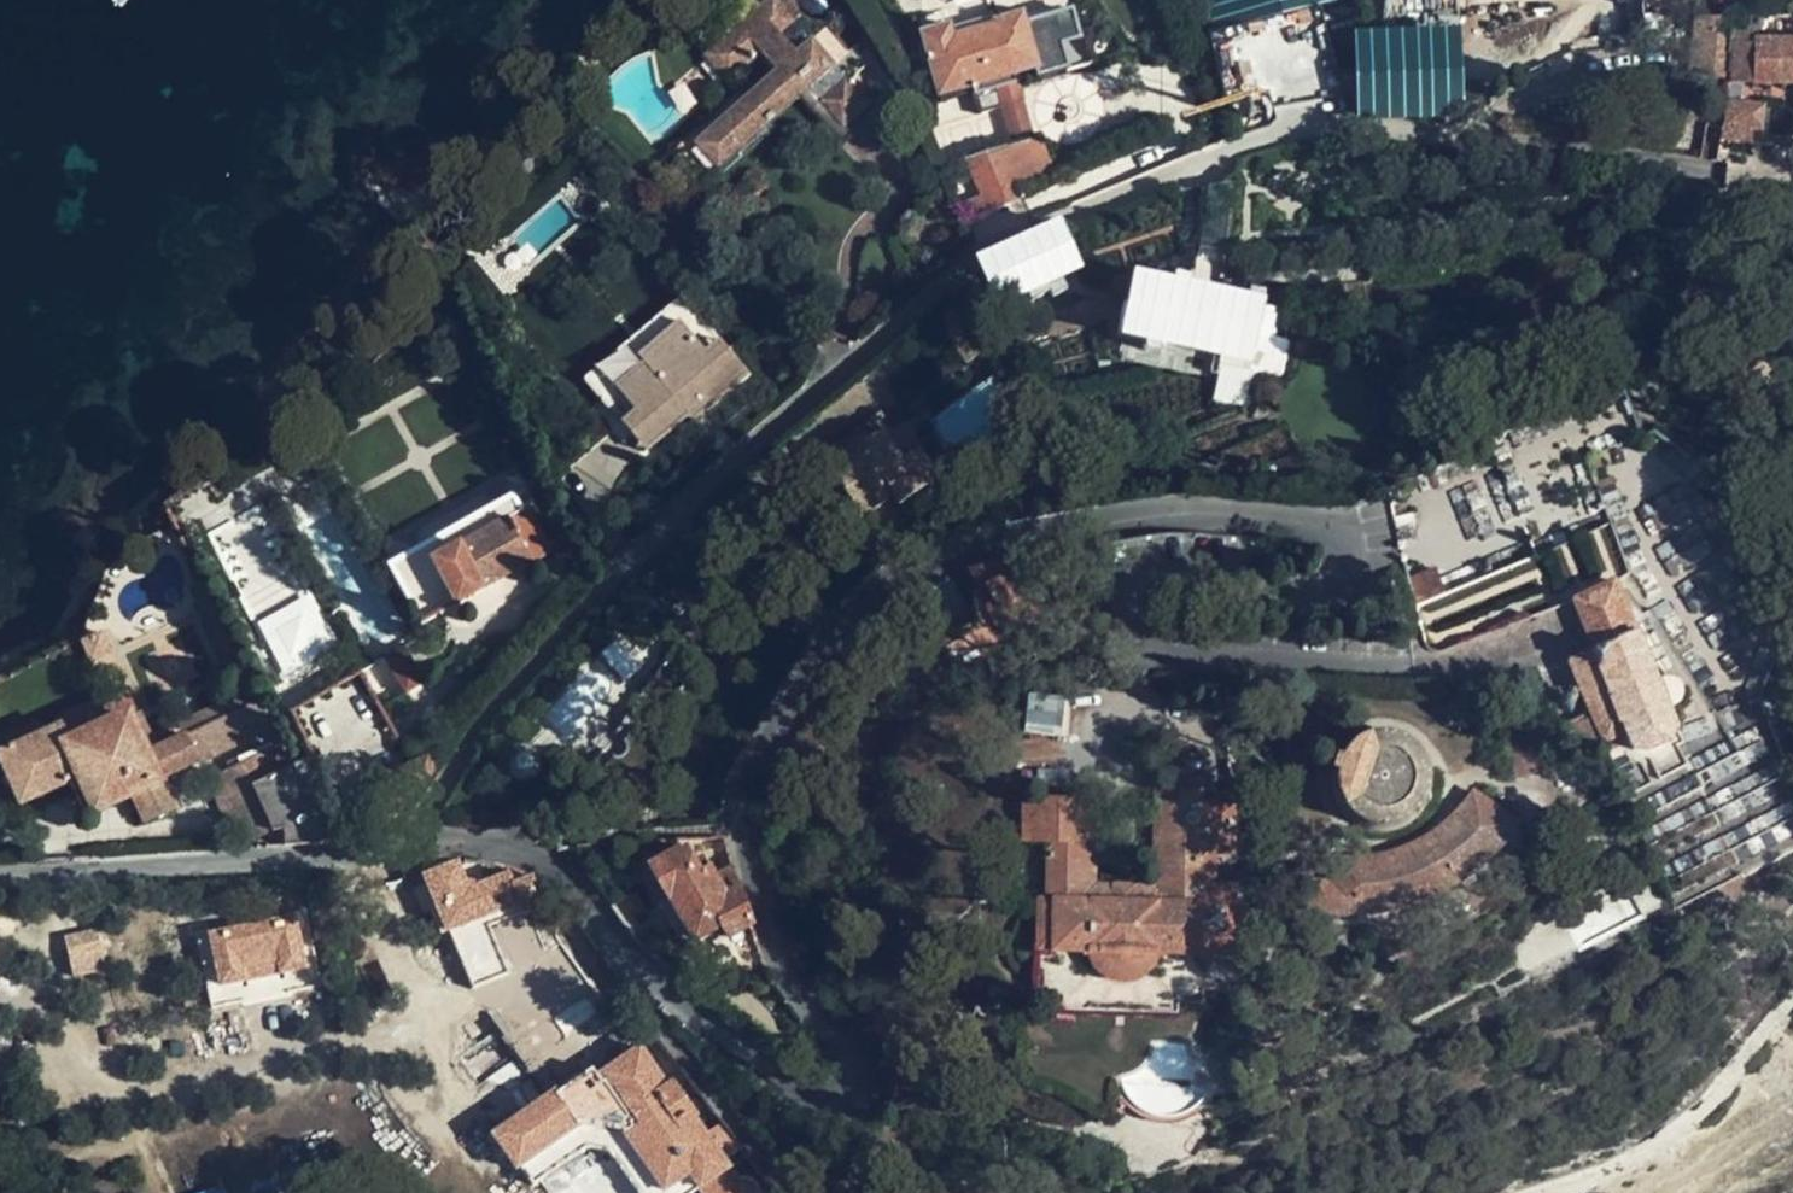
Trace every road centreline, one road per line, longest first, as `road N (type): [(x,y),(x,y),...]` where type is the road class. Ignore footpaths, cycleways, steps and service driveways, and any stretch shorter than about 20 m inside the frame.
road 1 (residential): [(420,851),(517,851),(549,868),(631,965),(800,1094),(828,1094),(840,1085),(848,1058),(782,958),(754,891),(742,829),(749,782),(845,621),(919,566),(1096,524),(1170,514),(1243,515),(1330,530),(1345,542),(1347,566)]
road 2 (residential): [(420,851),(429,810),(459,761),(682,511),(938,289),(986,254),(1052,224)]
road 3 (residential): [(0,879),(420,851)]

